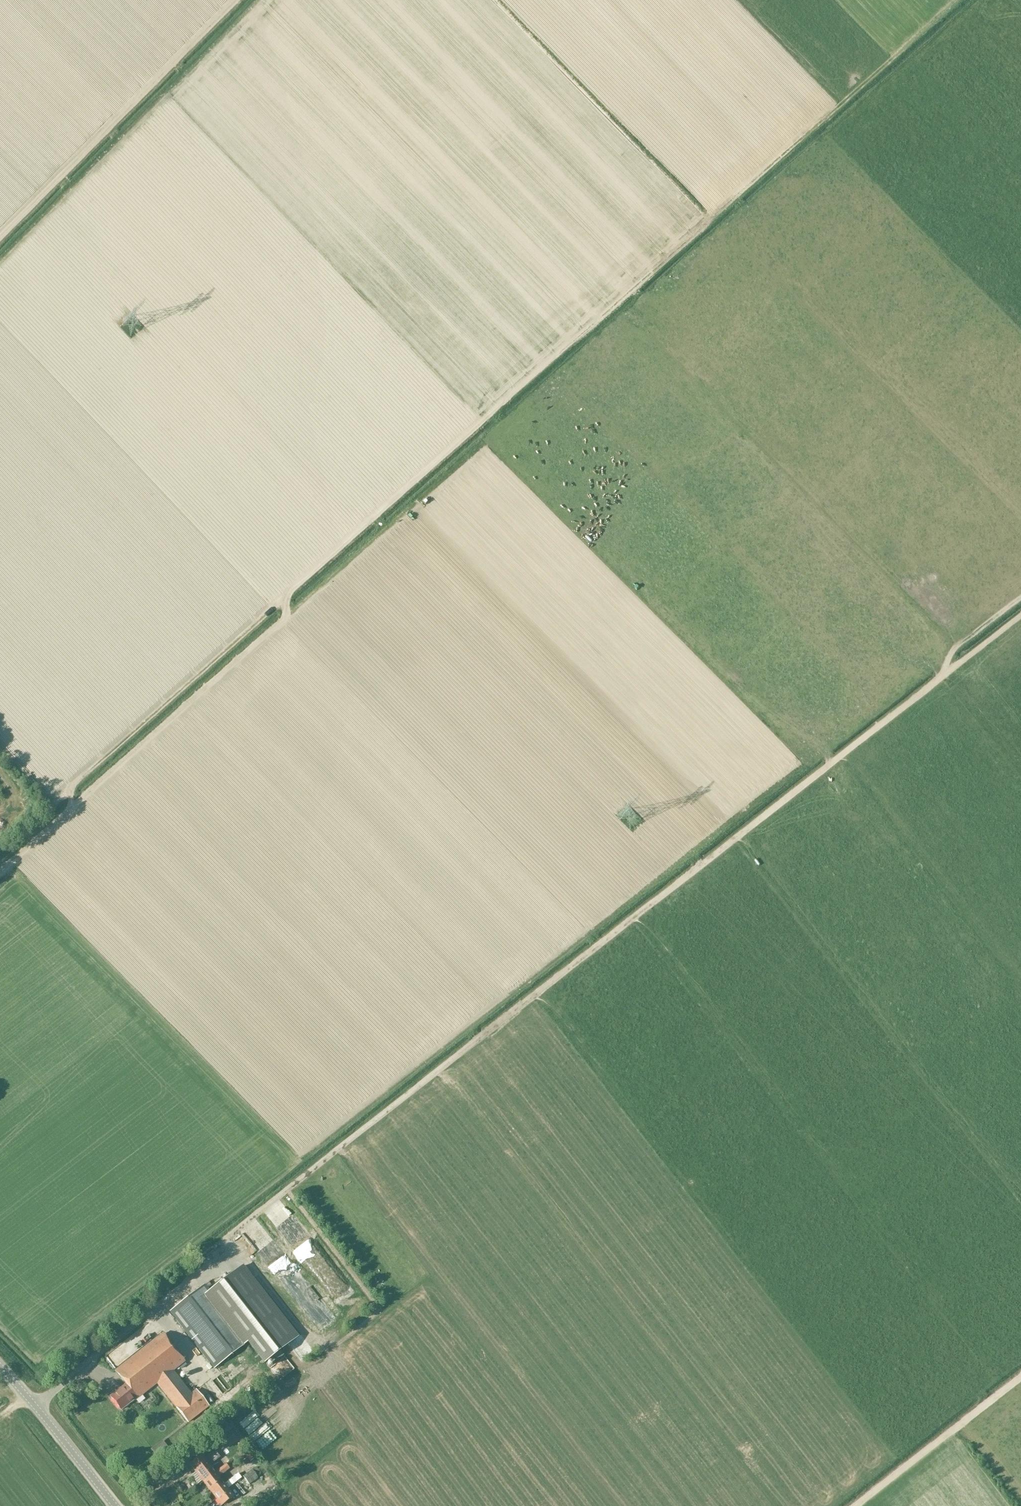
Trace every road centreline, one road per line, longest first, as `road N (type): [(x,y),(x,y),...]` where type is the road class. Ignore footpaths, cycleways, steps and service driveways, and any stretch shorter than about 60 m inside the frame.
road 1 (tertiary): [(114,1505),(0,1367)]

